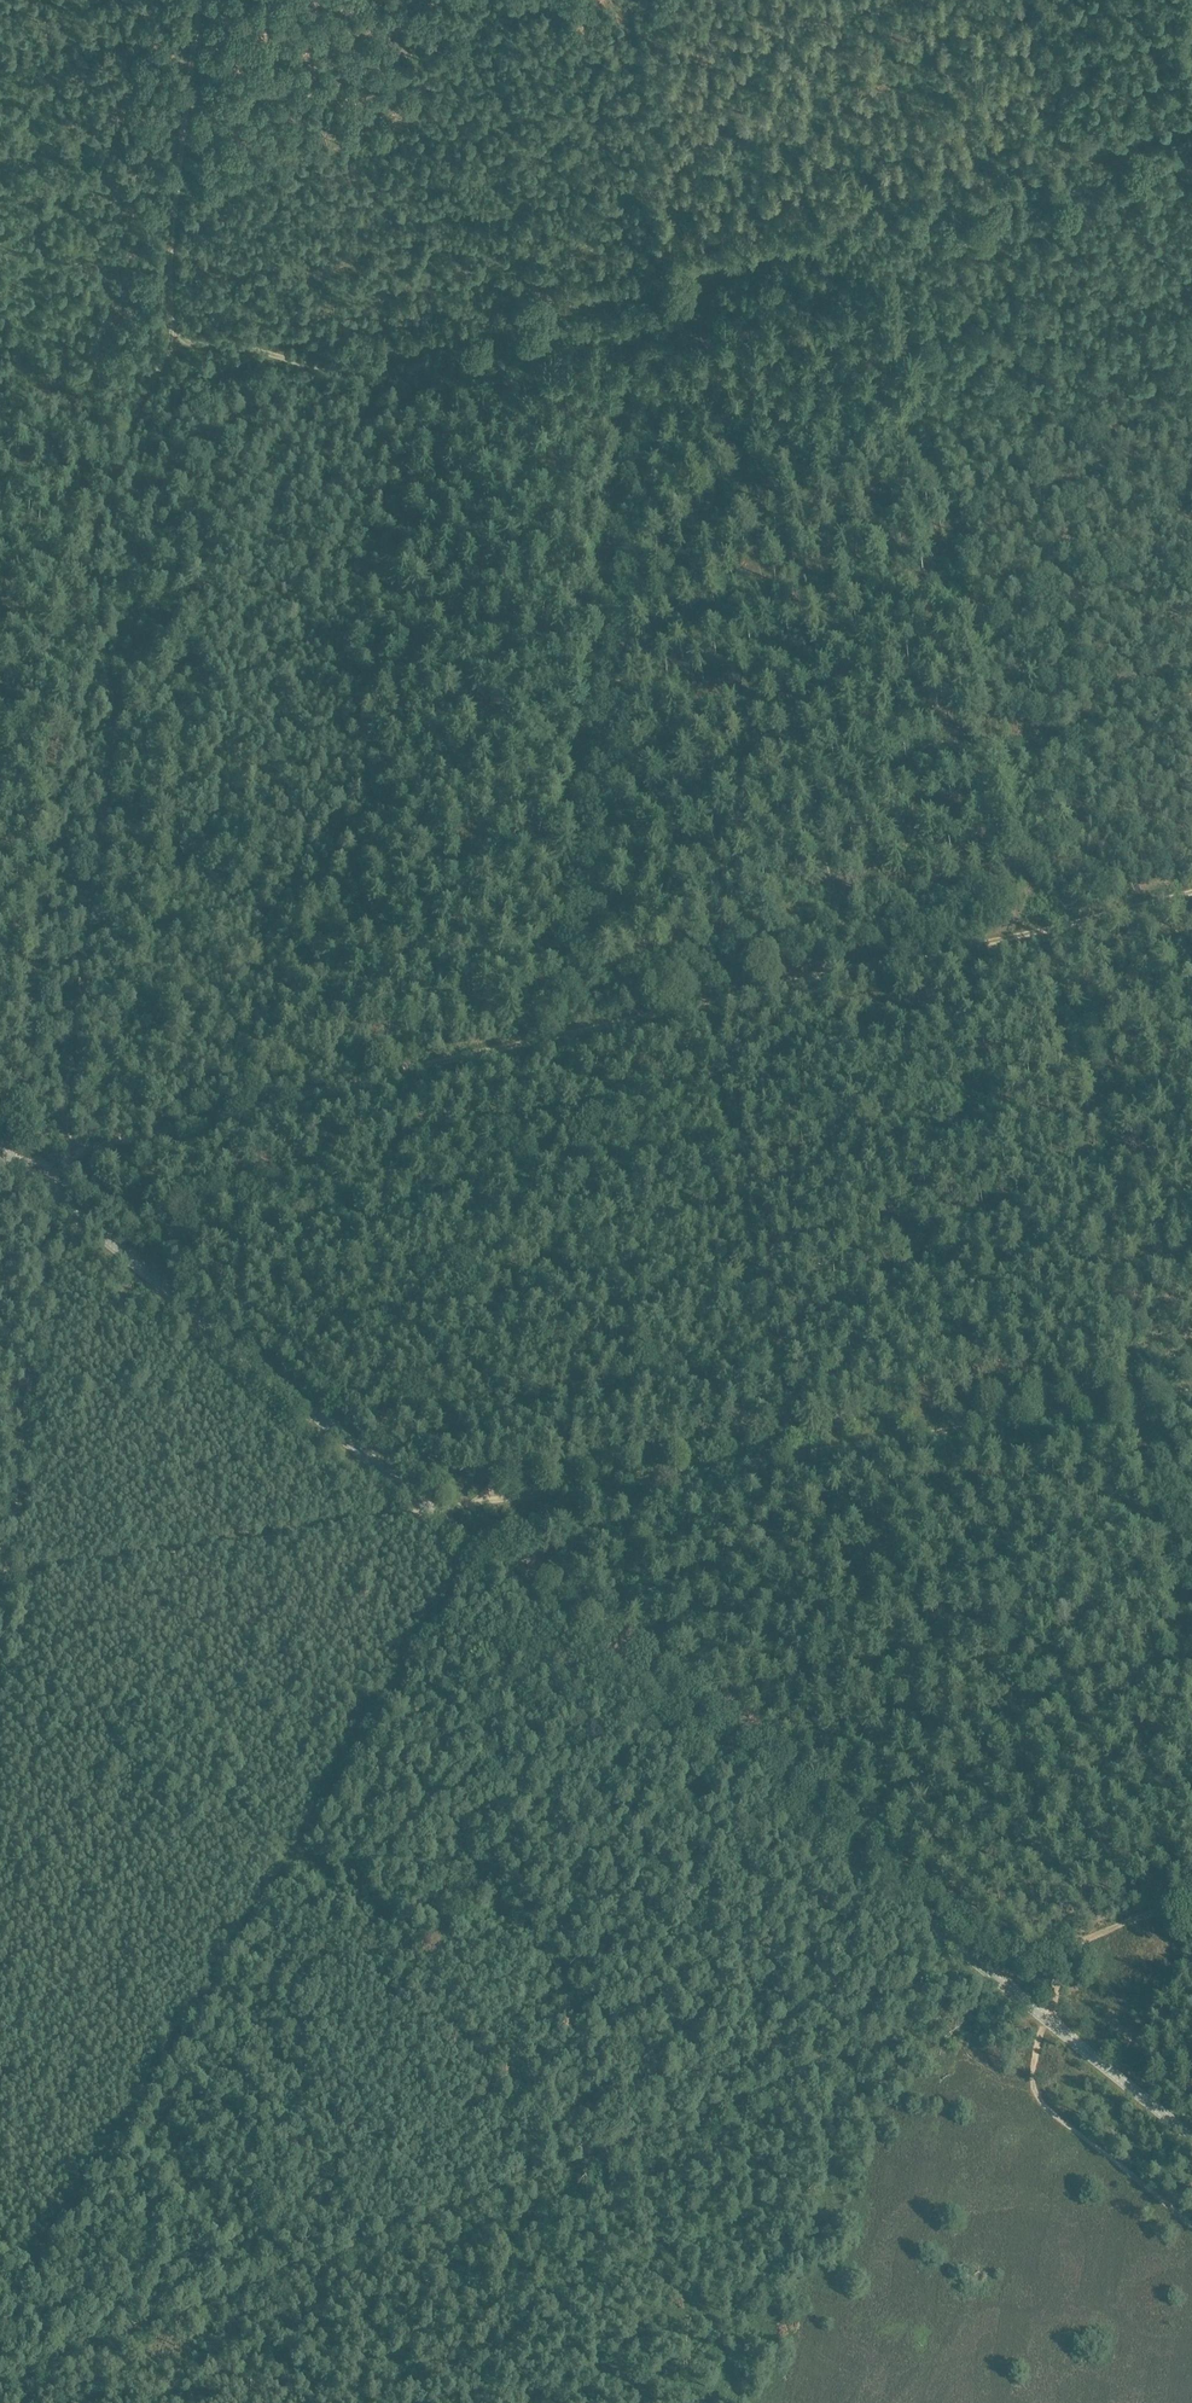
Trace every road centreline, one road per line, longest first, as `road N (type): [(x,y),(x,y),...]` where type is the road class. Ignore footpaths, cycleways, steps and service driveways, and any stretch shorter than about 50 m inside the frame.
road 1 (unclassified): [(1191,2138),(0,1150)]
road 2 (track): [(200,0),(171,258),(172,344),(238,348),(319,368),(348,367),(688,284),(1191,128)]
road 3 (track): [(1054,1958),(1023,1955),(480,1509),(65,1149),(0,1110)]
road 4 (track): [(0,1586),(1191,1391)]
road 5 (track): [(1191,891),(65,1149),(48,1190)]
road 6 (track): [(872,1876),(849,1931),(869,2023),(867,2054),(858,2061),(0,2392)]
road 7 (track): [(65,1149),(109,766),(99,536),(131,434),(172,344)]
road 8 (track): [(1040,931),(1191,1691)]
road 9 (track): [(849,970),(729,424),(688,284)]
road 10 (track): [(775,1458),(781,1412),(707,1022),(716,1002)]
road 11 (track): [(58,1199),(0,1658)]
road 12 (track): [(1054,1958),(1055,1998),(1033,2068),(1040,2101),(1191,2225)]
road 13 (track): [(1191,1911),(1140,1918),(1054,1958)]

